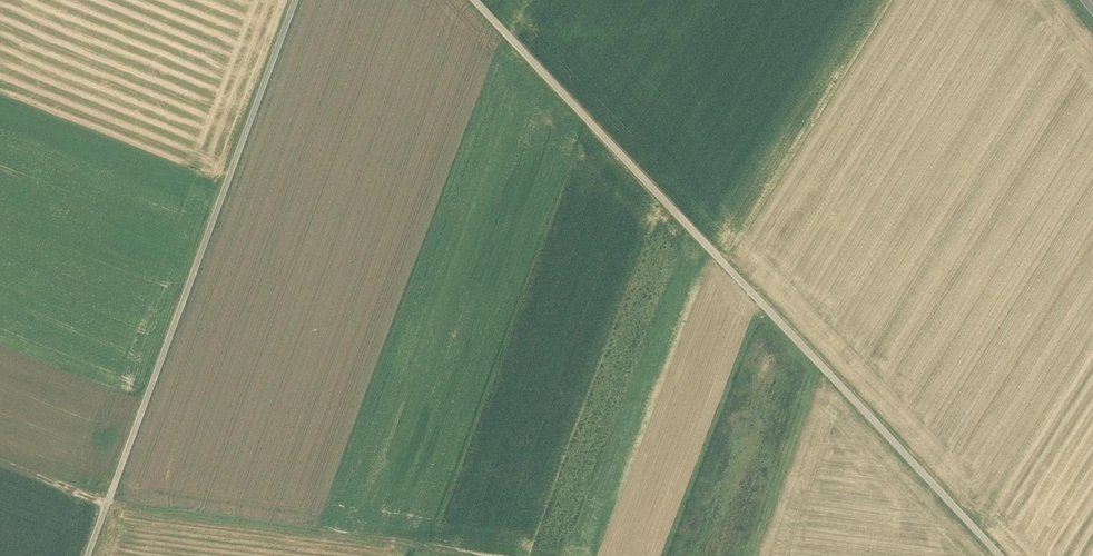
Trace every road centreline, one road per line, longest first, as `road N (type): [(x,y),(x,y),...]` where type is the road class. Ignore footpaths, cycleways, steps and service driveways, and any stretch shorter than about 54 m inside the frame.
road 1 (track): [(476,0),(1001,555)]
road 2 (track): [(88,555),(295,0)]

